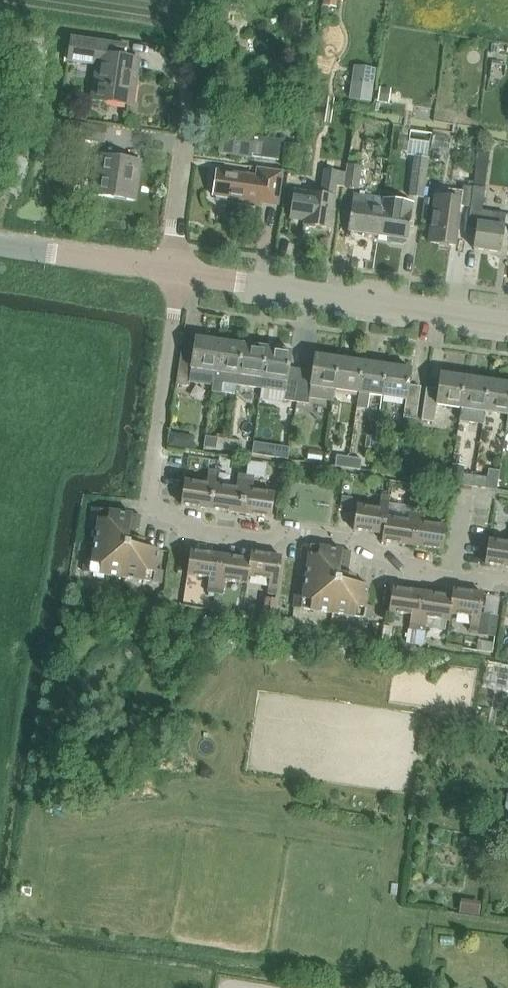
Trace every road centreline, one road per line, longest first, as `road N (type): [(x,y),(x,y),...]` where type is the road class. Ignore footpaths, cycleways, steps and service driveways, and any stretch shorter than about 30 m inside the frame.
road 1 (residential): [(177,273),(145,496),(156,508),(261,540),(296,532),(454,572)]
road 2 (tertiary): [(507,322),(177,273)]
road 3 (track): [(402,804),(392,911),(507,927)]
road 4 (tertiary): [(177,273),(0,245)]
road 5 (residential): [(190,112),(177,273)]

